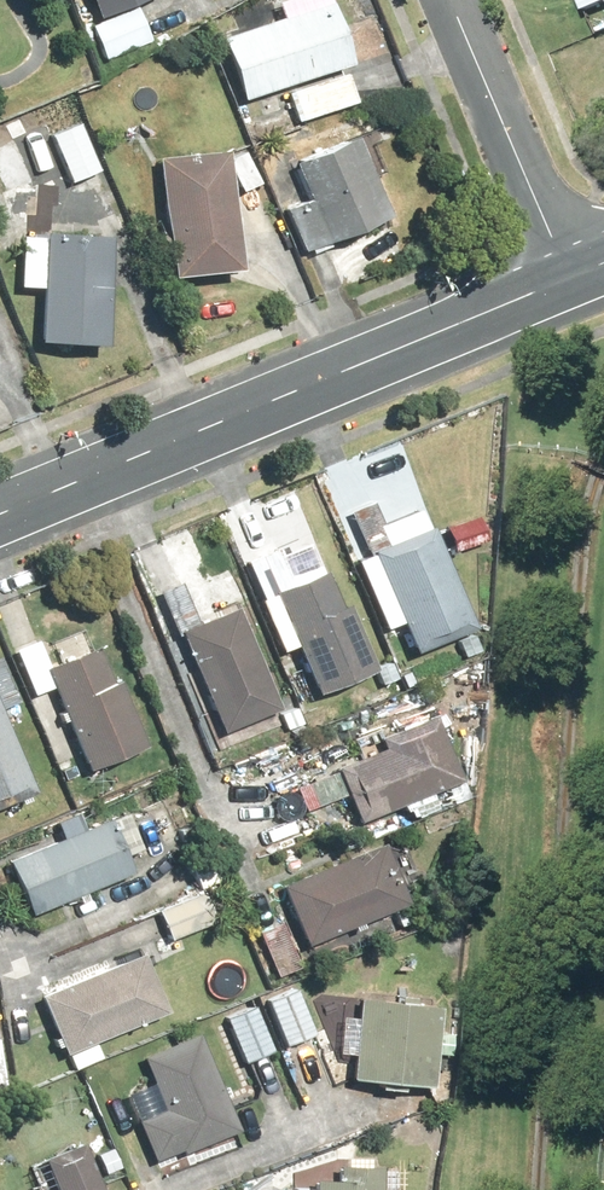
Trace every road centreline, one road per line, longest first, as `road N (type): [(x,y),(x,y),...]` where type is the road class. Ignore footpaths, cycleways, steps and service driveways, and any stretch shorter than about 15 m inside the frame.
road 1 (tertiary): [(567,279),(0,514)]
road 2 (residential): [(451,0),(567,279)]

